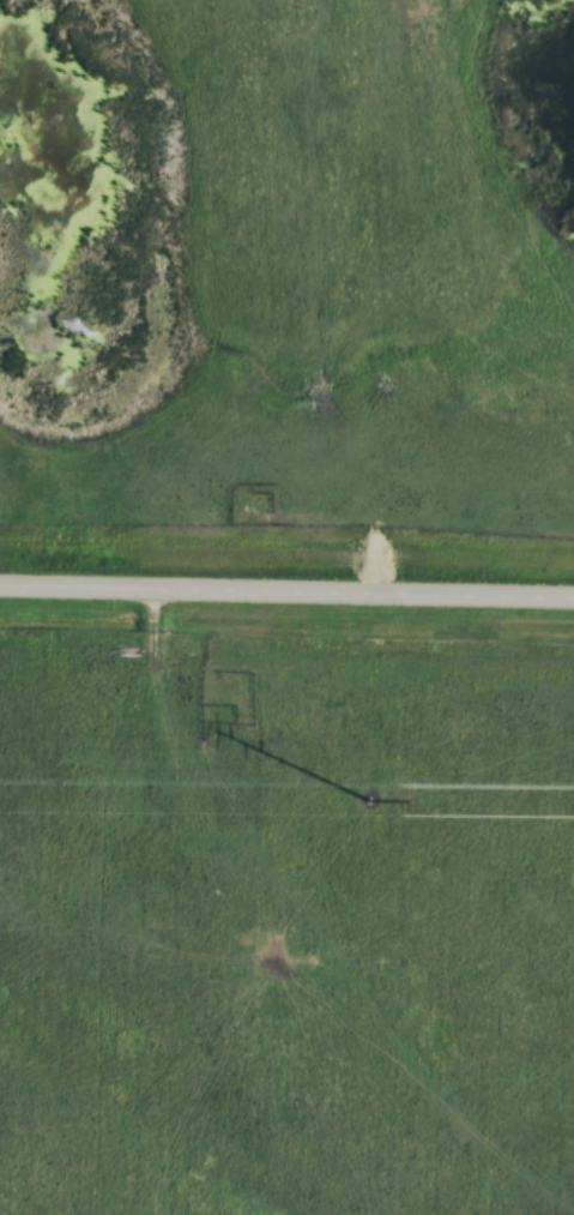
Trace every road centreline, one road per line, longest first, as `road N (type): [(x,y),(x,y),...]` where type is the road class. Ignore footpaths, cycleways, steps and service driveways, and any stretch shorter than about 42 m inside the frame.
road 1 (residential): [(573,597),(0,585)]

